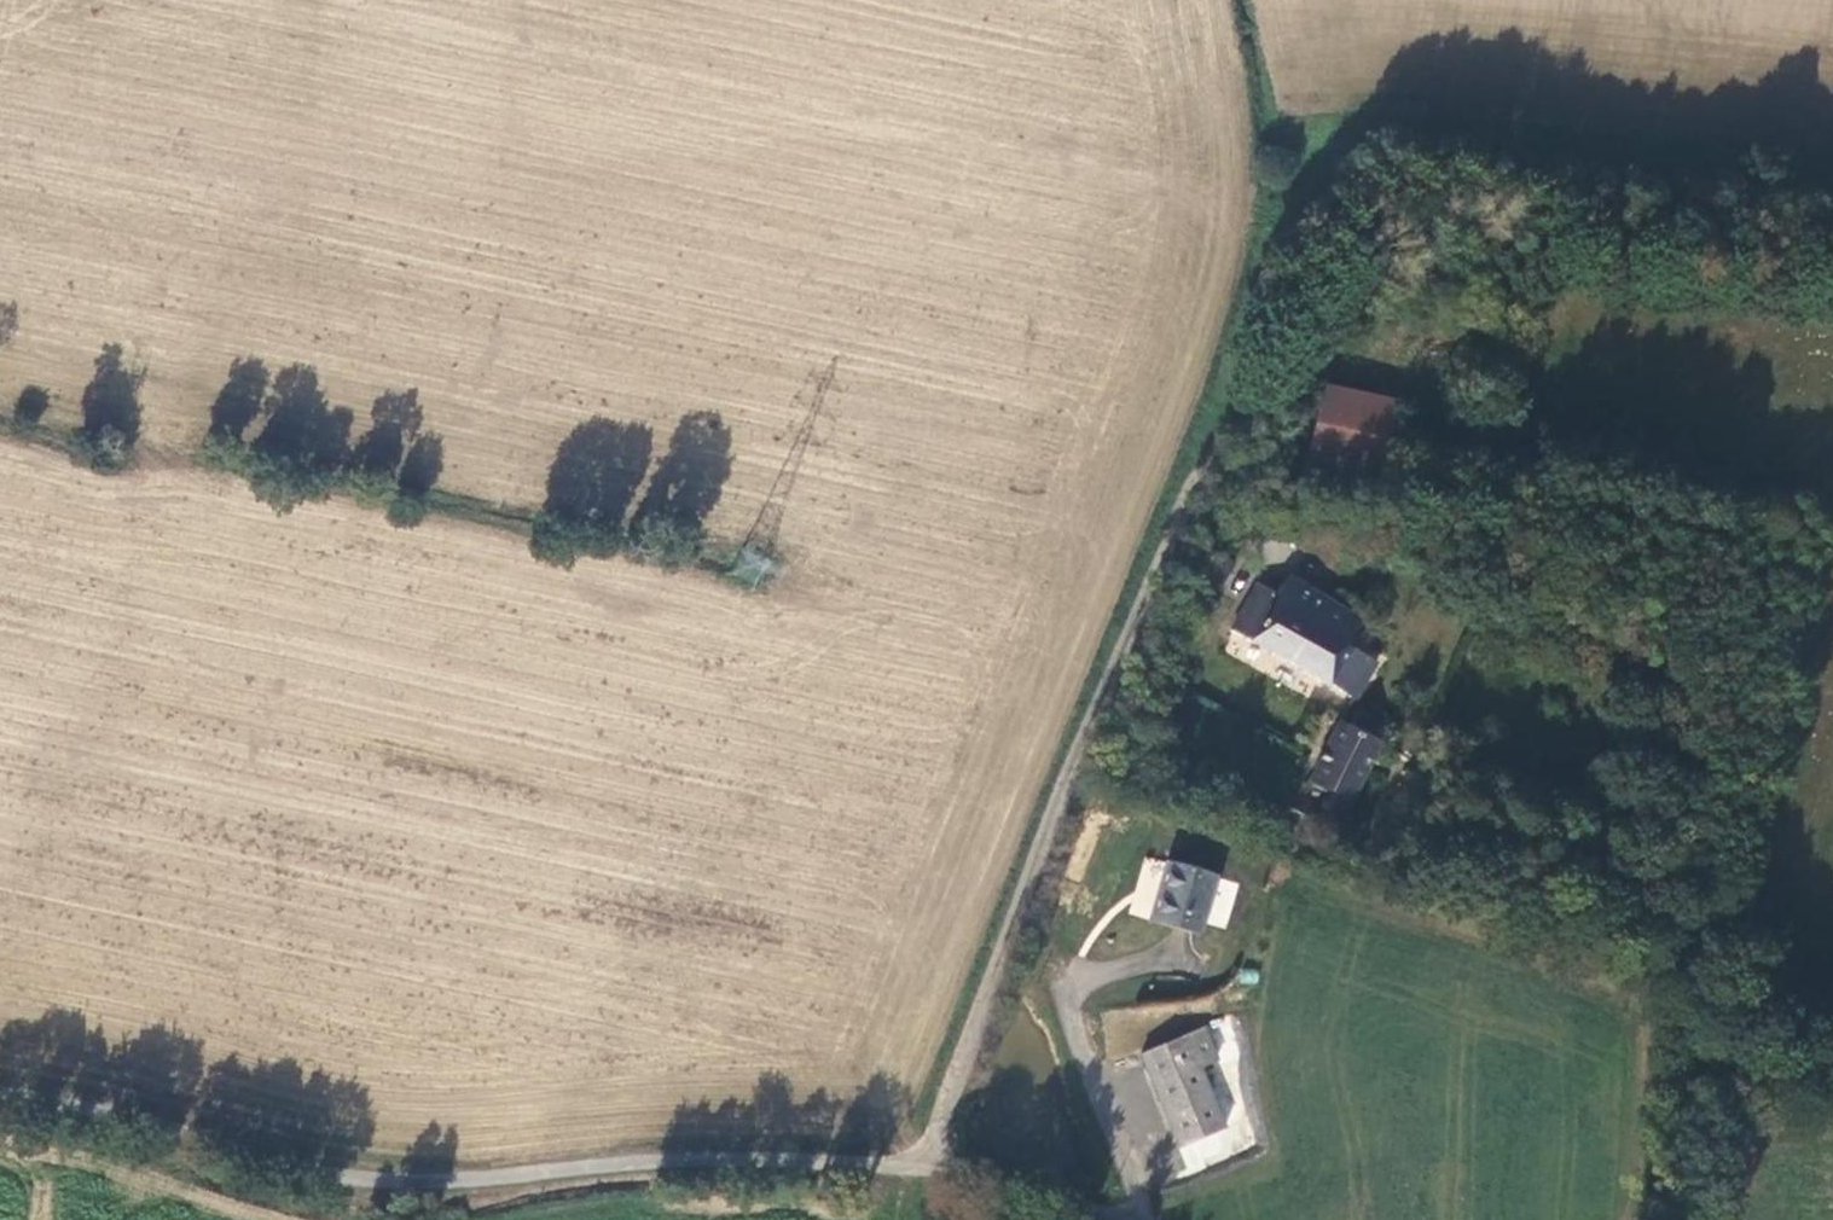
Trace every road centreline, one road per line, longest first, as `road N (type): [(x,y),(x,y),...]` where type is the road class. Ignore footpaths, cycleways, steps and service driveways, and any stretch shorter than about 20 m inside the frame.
road 1 (unclassified): [(0,1092),(357,1184),(480,1184),(669,1165),(919,1167),(1109,1219)]
road 2 (track): [(1433,462),(1404,386),(1381,370),(1346,364),(1292,381),(1211,464),(1131,635),(919,1167)]
road 3 (unclassified): [(1482,816),(1657,904),(1683,935),(1702,979),(1704,1045),(1679,1219)]

